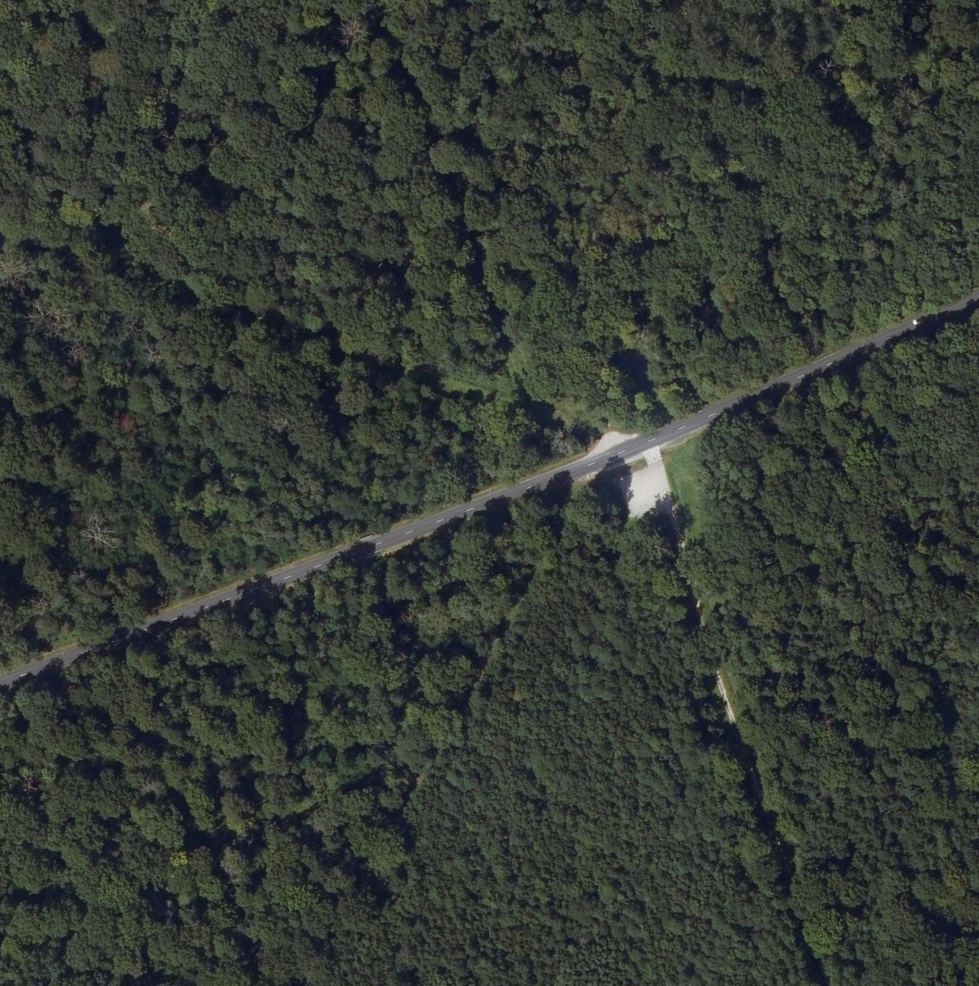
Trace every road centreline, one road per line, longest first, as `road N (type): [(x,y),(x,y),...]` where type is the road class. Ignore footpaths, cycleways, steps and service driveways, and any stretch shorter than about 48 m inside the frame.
road 1 (secondary): [(0,683),(626,452),(978,308)]
road 2 (track): [(626,452),(0,236)]
road 3 (track): [(309,985),(587,486),(633,467)]
road 4 (track): [(633,467),(704,623),(838,985)]
road 5 (track): [(383,0),(537,421)]

